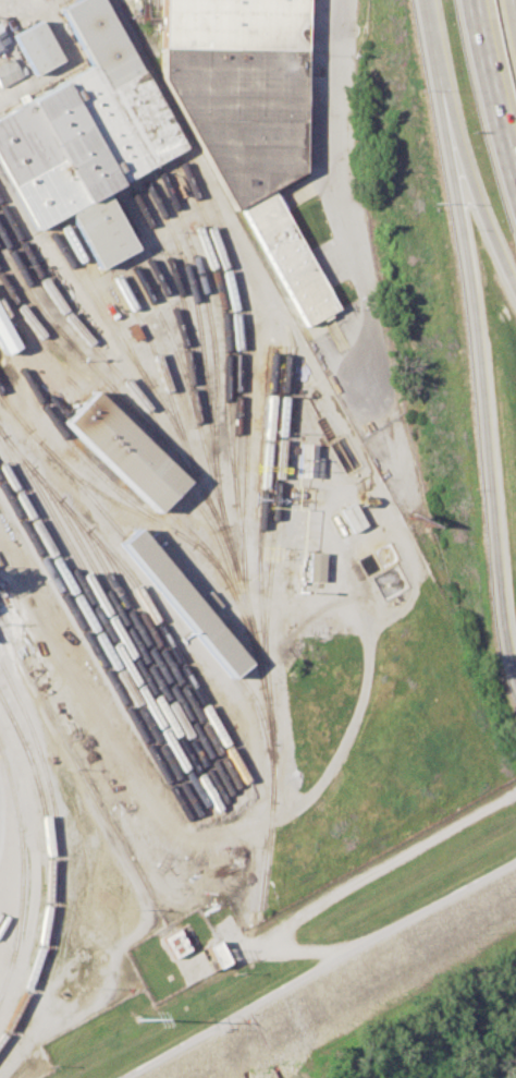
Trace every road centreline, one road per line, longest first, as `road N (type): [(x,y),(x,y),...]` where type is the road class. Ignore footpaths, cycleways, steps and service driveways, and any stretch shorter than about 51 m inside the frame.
road 1 (motorway): [(434,72),(515,669)]
road 2 (residential): [(343,0),(342,157),(370,308)]
road 3 (motorway): [(434,72),(470,190),(515,298)]
road 4 (motorway): [(474,0),(515,175)]

